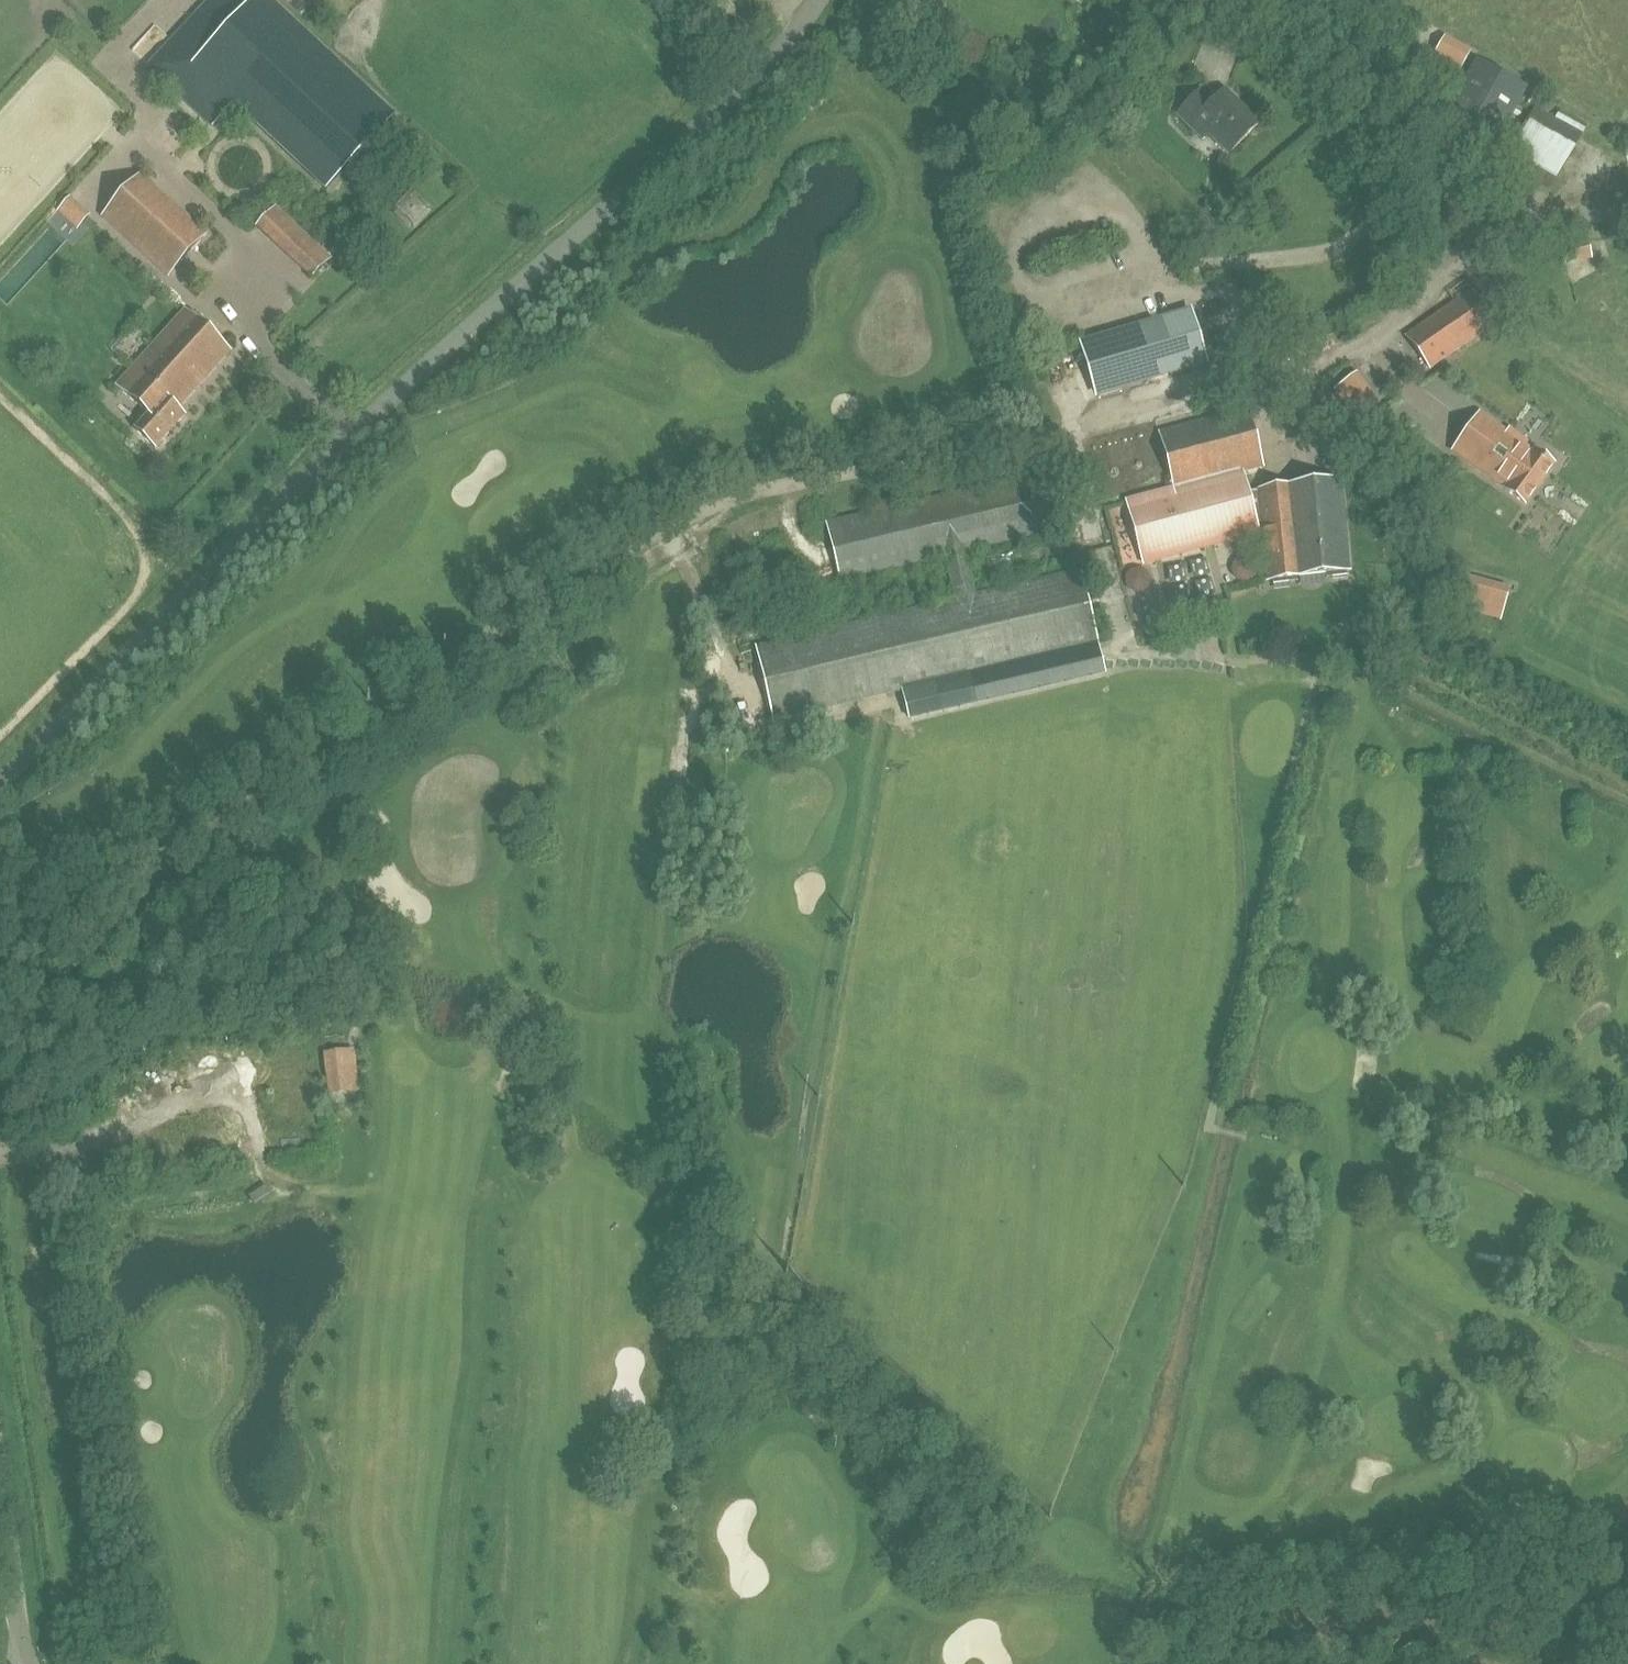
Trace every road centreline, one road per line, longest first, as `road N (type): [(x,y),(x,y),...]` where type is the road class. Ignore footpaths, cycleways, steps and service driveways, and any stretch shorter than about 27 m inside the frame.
road 1 (unclassified): [(0,780),(232,546),(788,46),(821,0)]
road 2 (track): [(1070,427),(749,490),(652,534),(304,757),(202,840)]
road 3 (track): [(0,1044),(202,840)]
road 4 (track): [(1244,381),(1204,297),(1026,345)]
road 5 (track): [(1244,381),(1263,411),(1278,473),(1310,465),(1335,457),(1343,418),(1312,362)]
road 6 (unclassified): [(1421,163),(1346,82),(1247,0)]
road 7 (residential): [(1439,282),(1347,349),(1244,381)]
road 8 (track): [(0,875),(202,840)]
road 9 (residential): [(1070,427),(1244,381)]
road 10 (tertiary): [(27,1663),(0,1493)]
road 11 (unclassified): [(1536,213),(1421,163)]
road 12 (residential): [(1421,163),(1439,224),(1439,282)]

